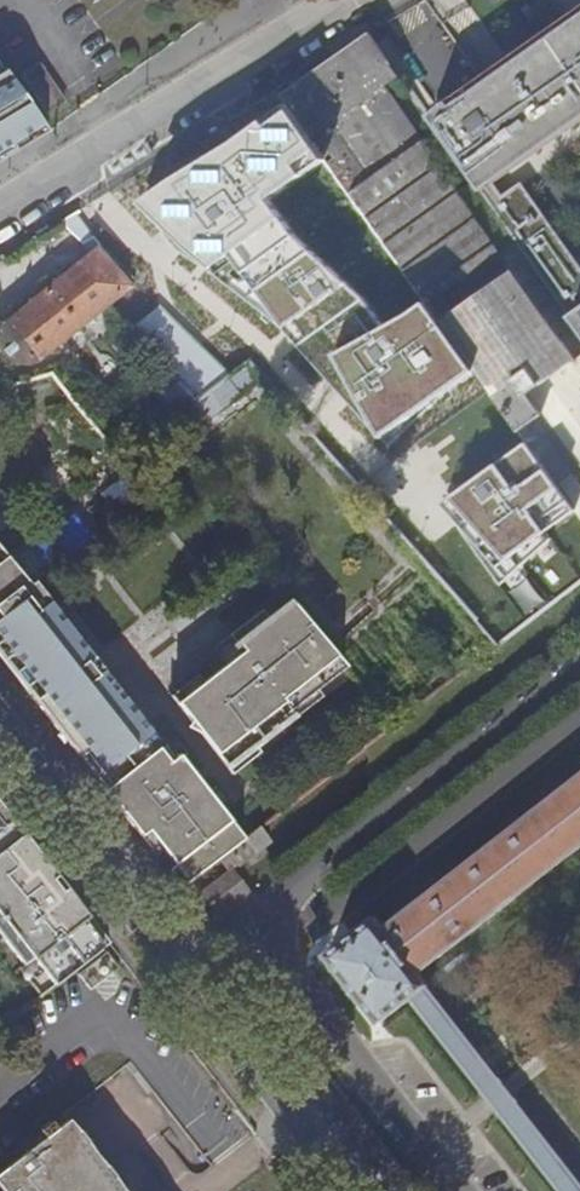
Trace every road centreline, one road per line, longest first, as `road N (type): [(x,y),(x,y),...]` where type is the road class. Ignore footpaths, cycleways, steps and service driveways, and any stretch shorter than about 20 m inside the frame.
road 1 (tertiary): [(0,722),(352,1190)]
road 2 (residential): [(0,210),(352,0)]

